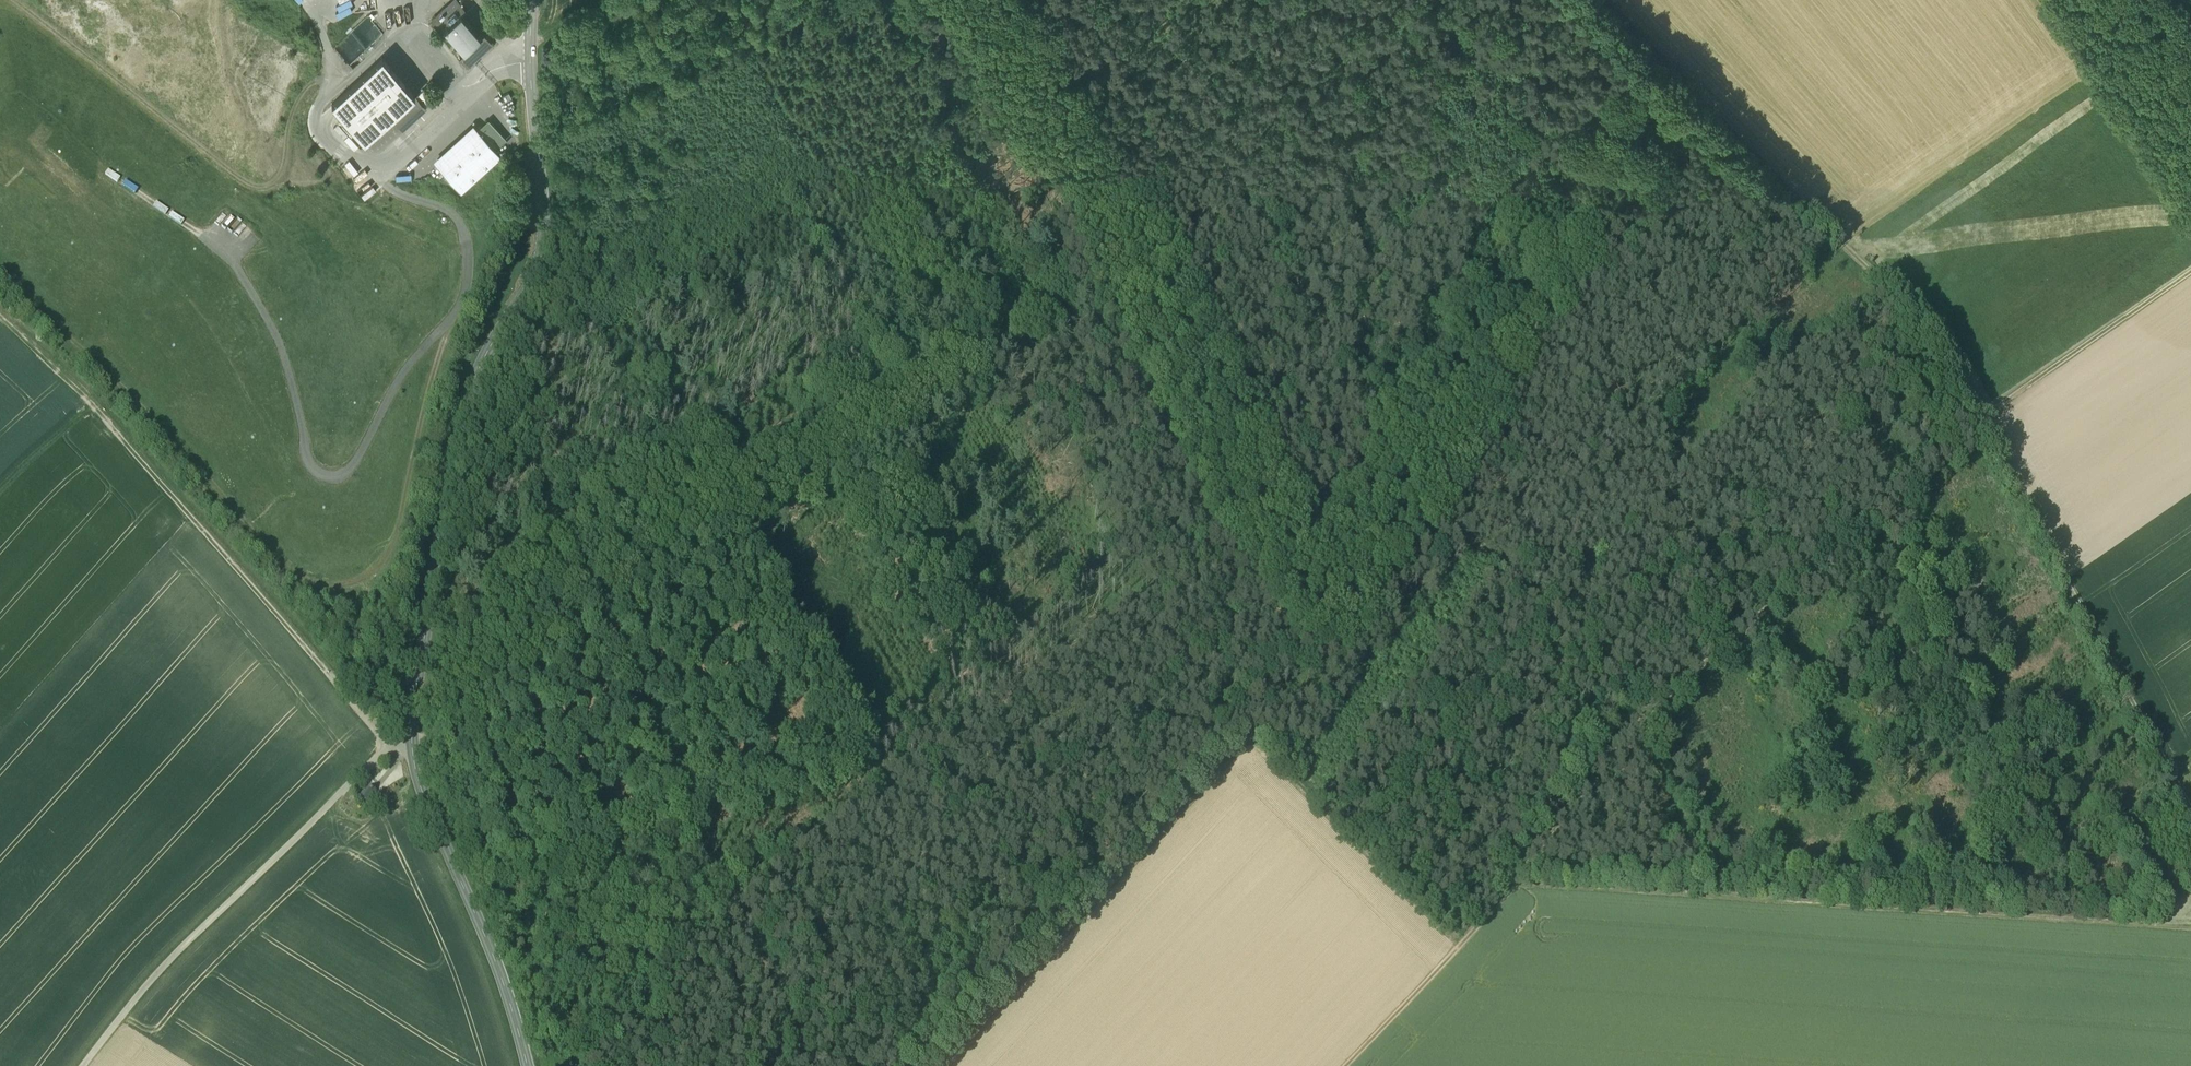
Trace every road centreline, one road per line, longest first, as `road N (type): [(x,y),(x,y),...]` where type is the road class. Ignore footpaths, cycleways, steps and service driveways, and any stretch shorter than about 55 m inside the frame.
road 1 (track): [(411,749),(1261,215),(1386,458),(1646,716),(1978,421)]
road 2 (tertiary): [(527,1065),(510,999),(411,744),(460,425),(541,250),(530,0)]
road 3 (track): [(0,280),(133,400),(285,568),(321,589),(369,579),(393,549),(446,345),(440,338)]
road 4 (track): [(939,1065),(1249,741),(1462,945)]
road 5 (track): [(2190,929),(1511,882)]
road 6 (track): [(388,746),(95,405),(0,315)]
road 7 (track): [(1978,421),(1927,329),(1602,0)]
road 8 (track): [(411,744),(380,751),(145,986),(84,1065)]
road 9 (track): [(1347,1065),(1462,945),(1646,716)]
road 10 (track): [(2190,809),(1978,421)]
road 11 (track): [(333,87),(319,73),(308,79),(292,108),(283,159),(261,172),(20,0)]
road 12 (track): [(1978,421),(2190,274)]
road 13 (track): [(2050,0),(2190,203)]
road 14 (track): [(1261,215),(1150,0)]
road 15 (track): [(0,493),(95,405)]

